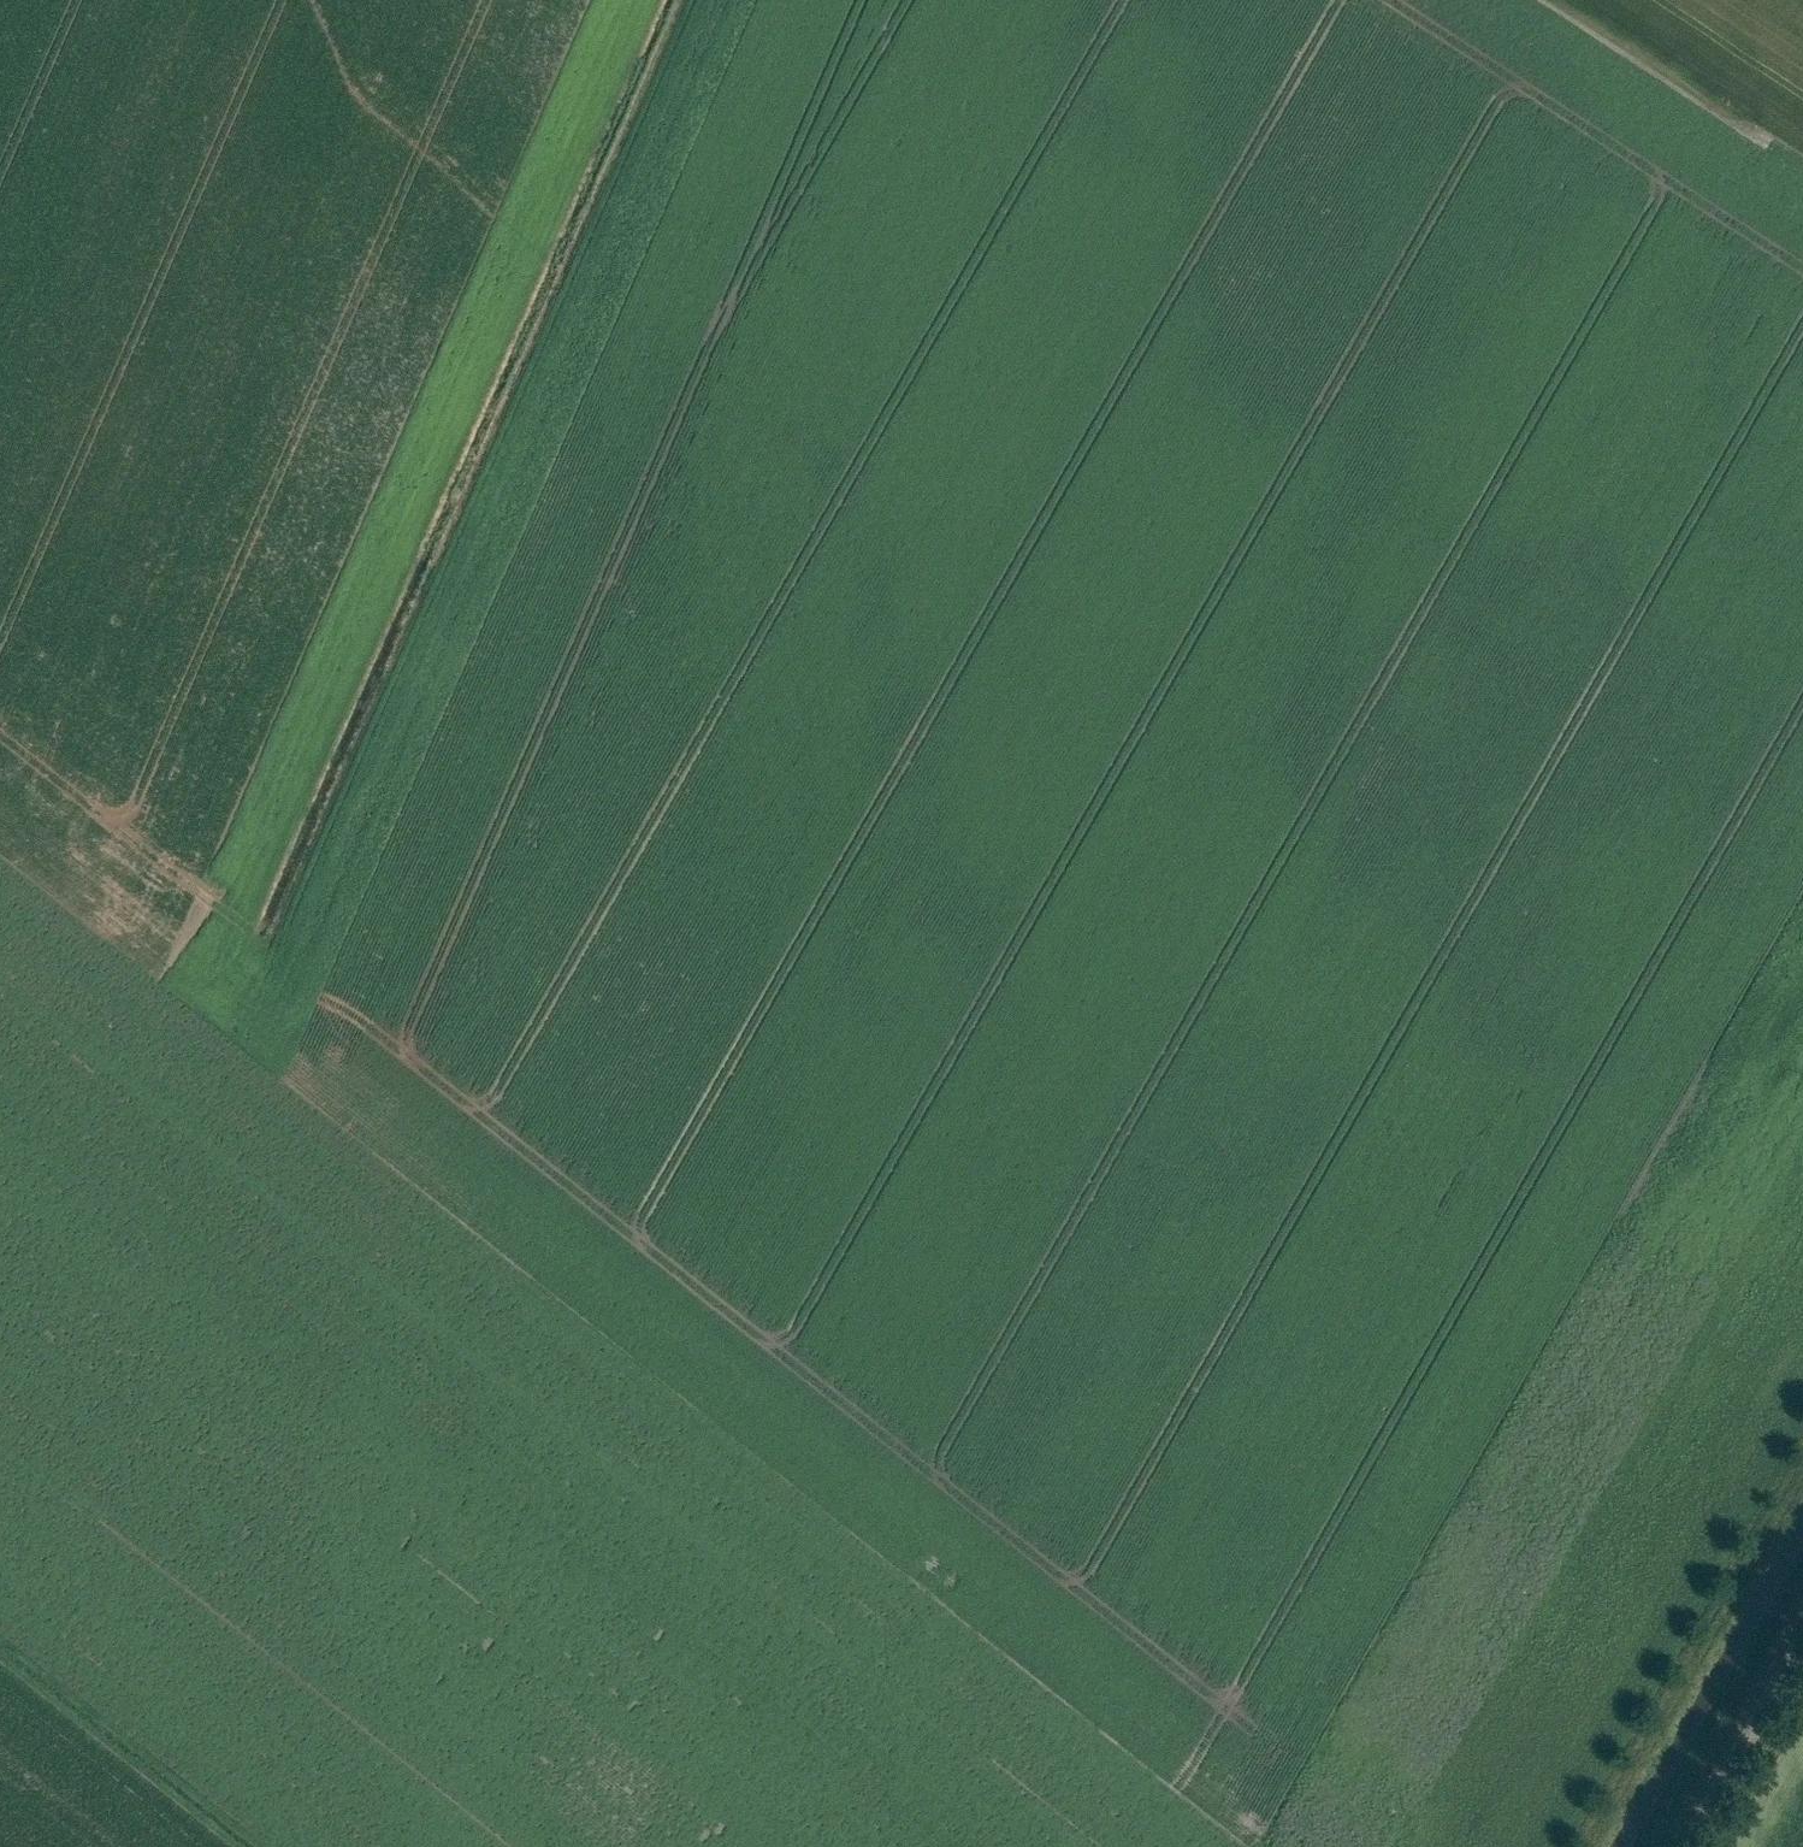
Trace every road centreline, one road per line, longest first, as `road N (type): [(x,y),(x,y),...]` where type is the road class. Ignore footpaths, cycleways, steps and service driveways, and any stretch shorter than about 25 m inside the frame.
road 1 (unclassified): [(1680,1846),(1802,1635)]

